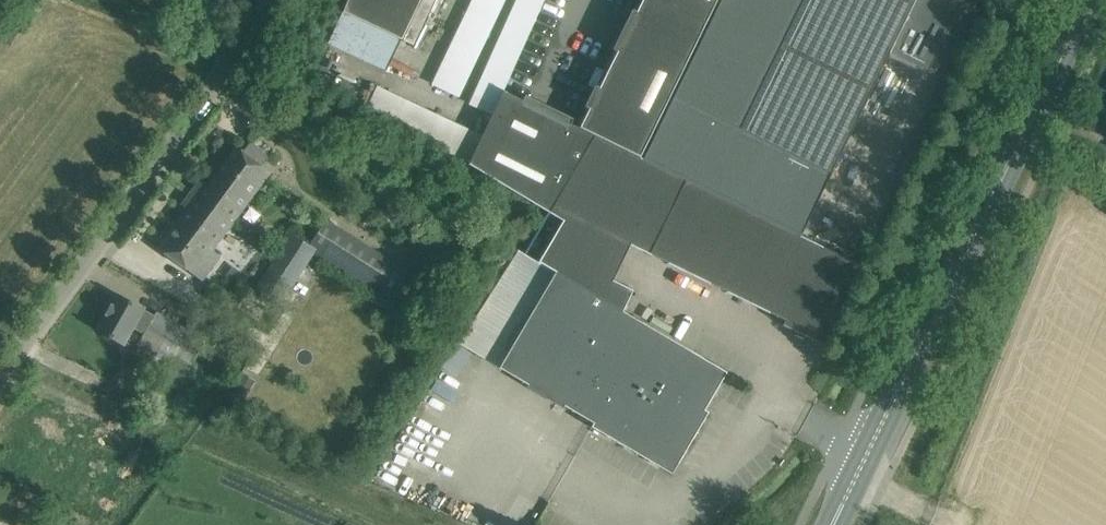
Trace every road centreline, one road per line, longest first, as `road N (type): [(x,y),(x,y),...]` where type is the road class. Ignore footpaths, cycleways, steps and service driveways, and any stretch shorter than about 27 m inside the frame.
road 1 (tertiary): [(833,524),(1092,0)]
road 2 (unclassified): [(0,342),(237,55),(268,0)]

